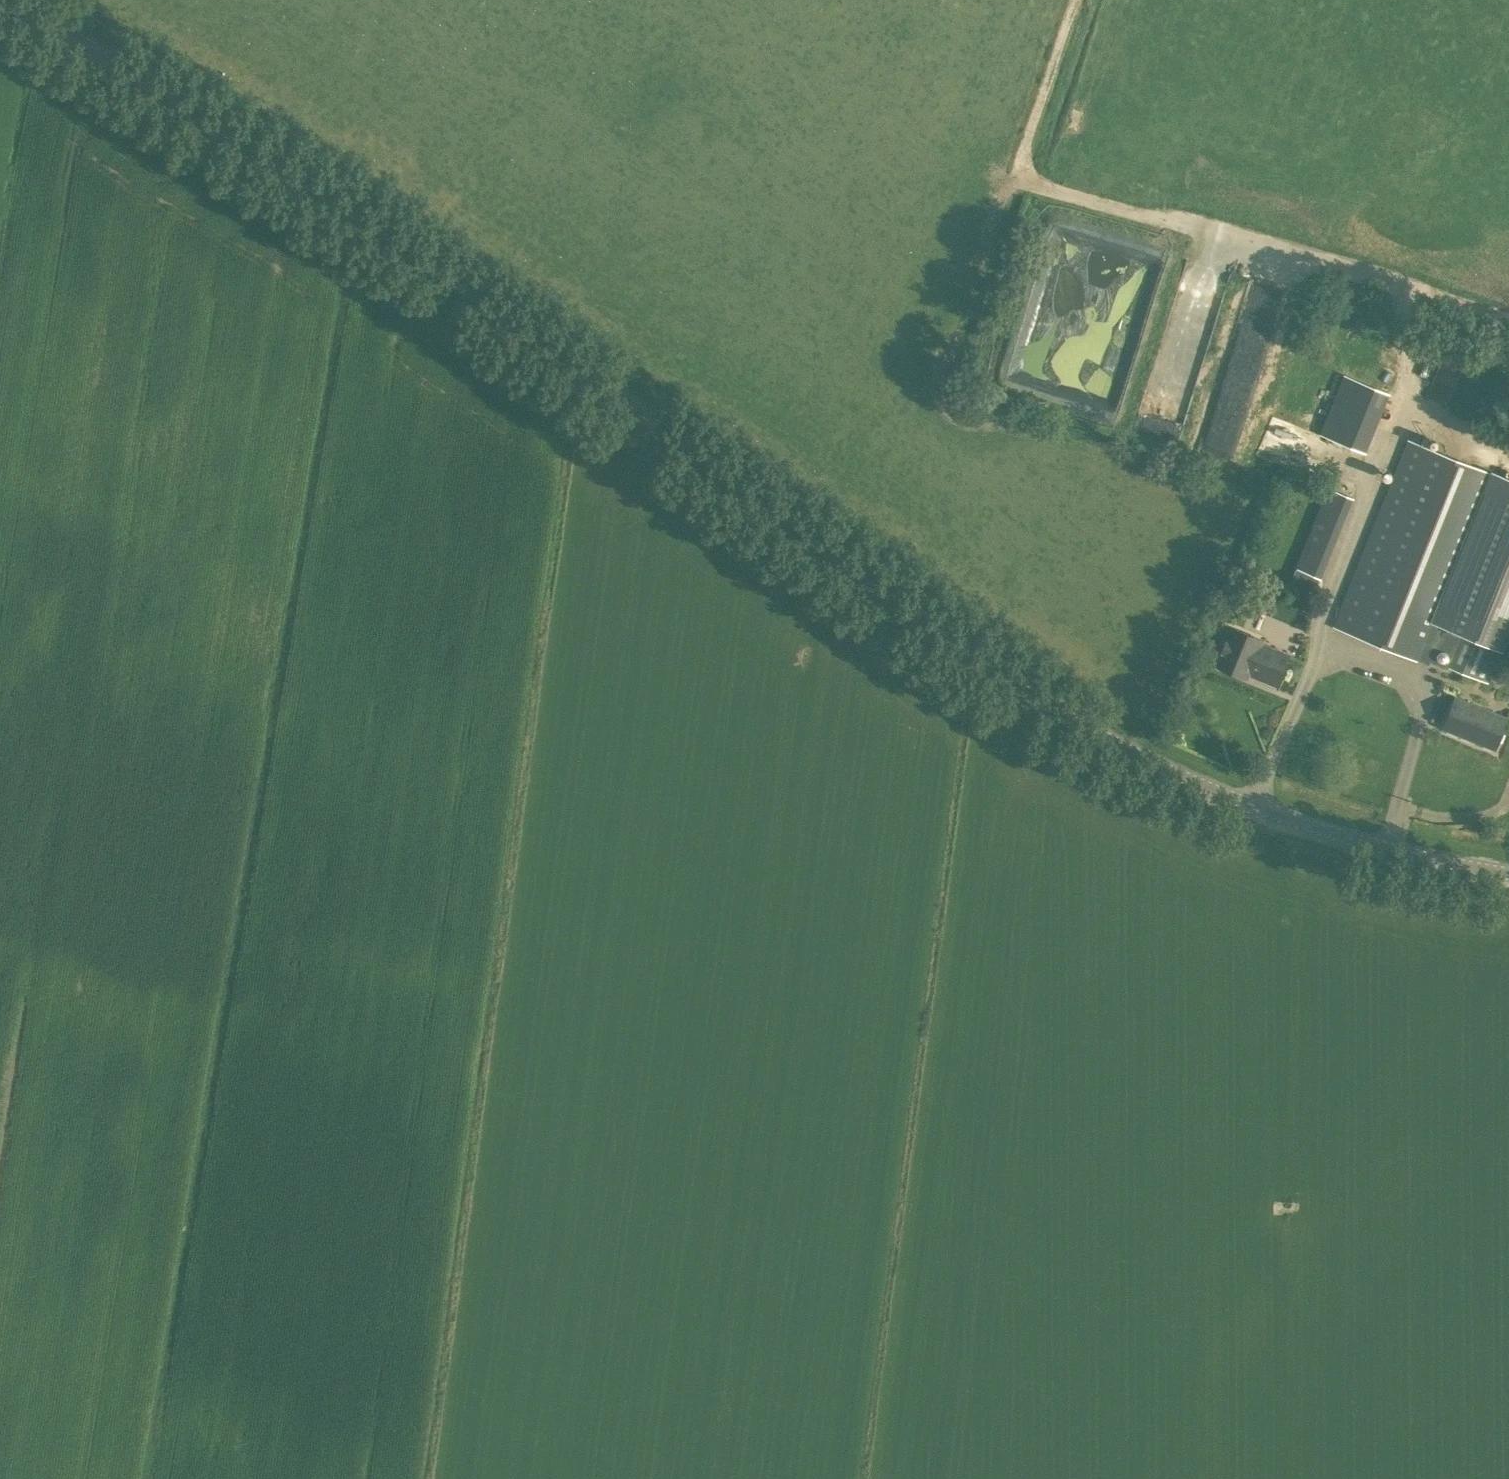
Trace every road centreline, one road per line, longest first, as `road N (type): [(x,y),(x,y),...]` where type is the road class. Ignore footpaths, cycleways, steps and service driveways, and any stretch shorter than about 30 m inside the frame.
road 1 (unclassified): [(26,0),(399,233),(1050,700),(1156,761),(1327,834),(1508,870)]
road 2 (track): [(1508,317),(1051,189),(1028,166),(1024,148),(1075,0)]

